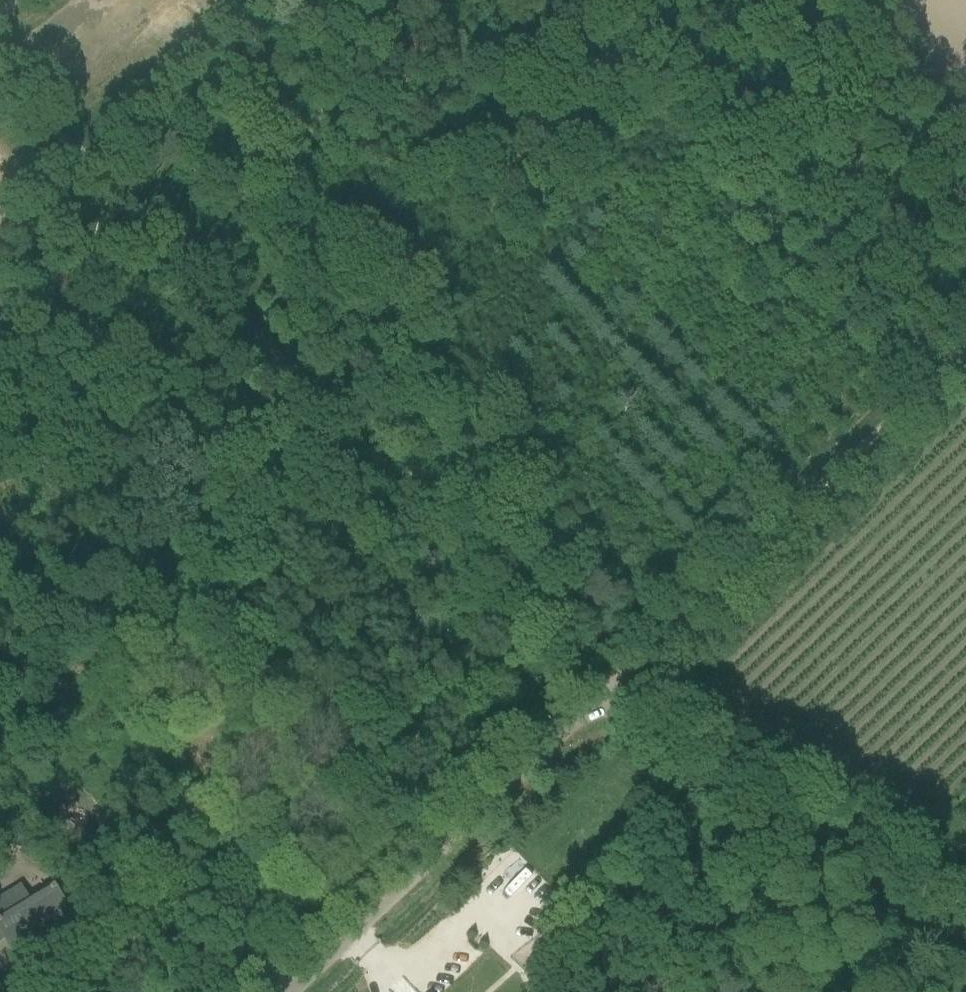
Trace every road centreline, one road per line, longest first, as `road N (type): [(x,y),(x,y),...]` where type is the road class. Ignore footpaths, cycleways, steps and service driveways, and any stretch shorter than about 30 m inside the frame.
road 1 (track): [(965,344),(596,697)]
road 2 (unclassified): [(293,991),(596,697)]
road 3 (unclassified): [(621,715),(965,915)]

